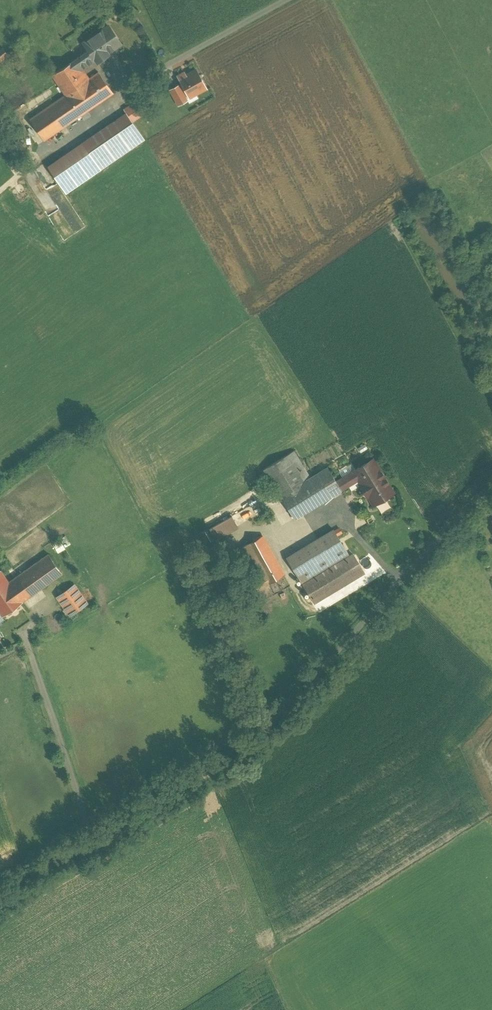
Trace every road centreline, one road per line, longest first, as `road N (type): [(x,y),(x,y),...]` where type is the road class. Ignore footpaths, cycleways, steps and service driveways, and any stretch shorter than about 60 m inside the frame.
road 1 (unclassified): [(0,897),(225,756),(398,587)]
road 2 (unclassified): [(398,587),(491,491)]

